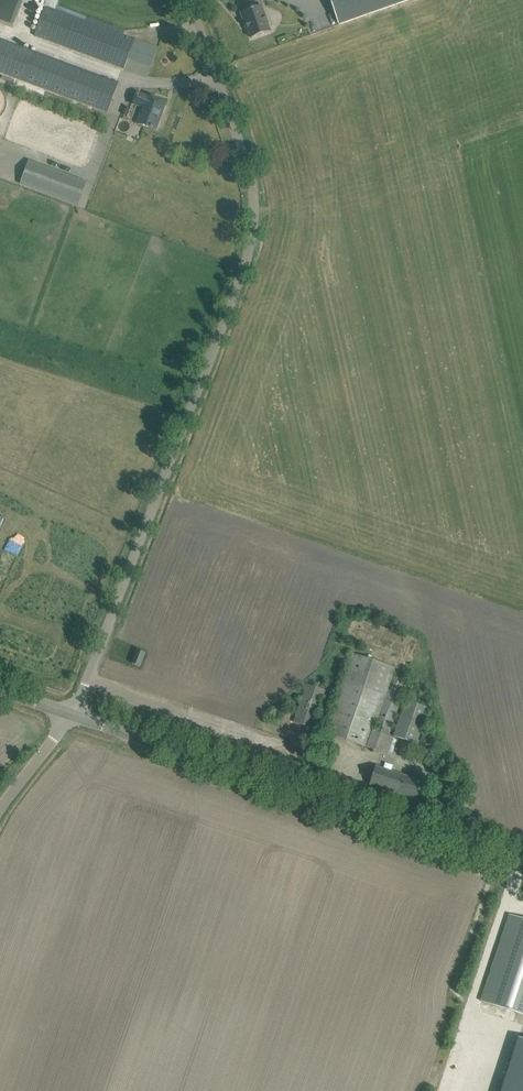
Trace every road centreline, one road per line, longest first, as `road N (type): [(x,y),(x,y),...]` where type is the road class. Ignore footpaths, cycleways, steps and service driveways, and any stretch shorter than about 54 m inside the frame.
road 1 (unclassified): [(74,715),(254,233),(248,165),(189,0)]
road 2 (tertiary): [(74,715),(522,866)]
road 3 (unclassified): [(0,810),(74,715)]

